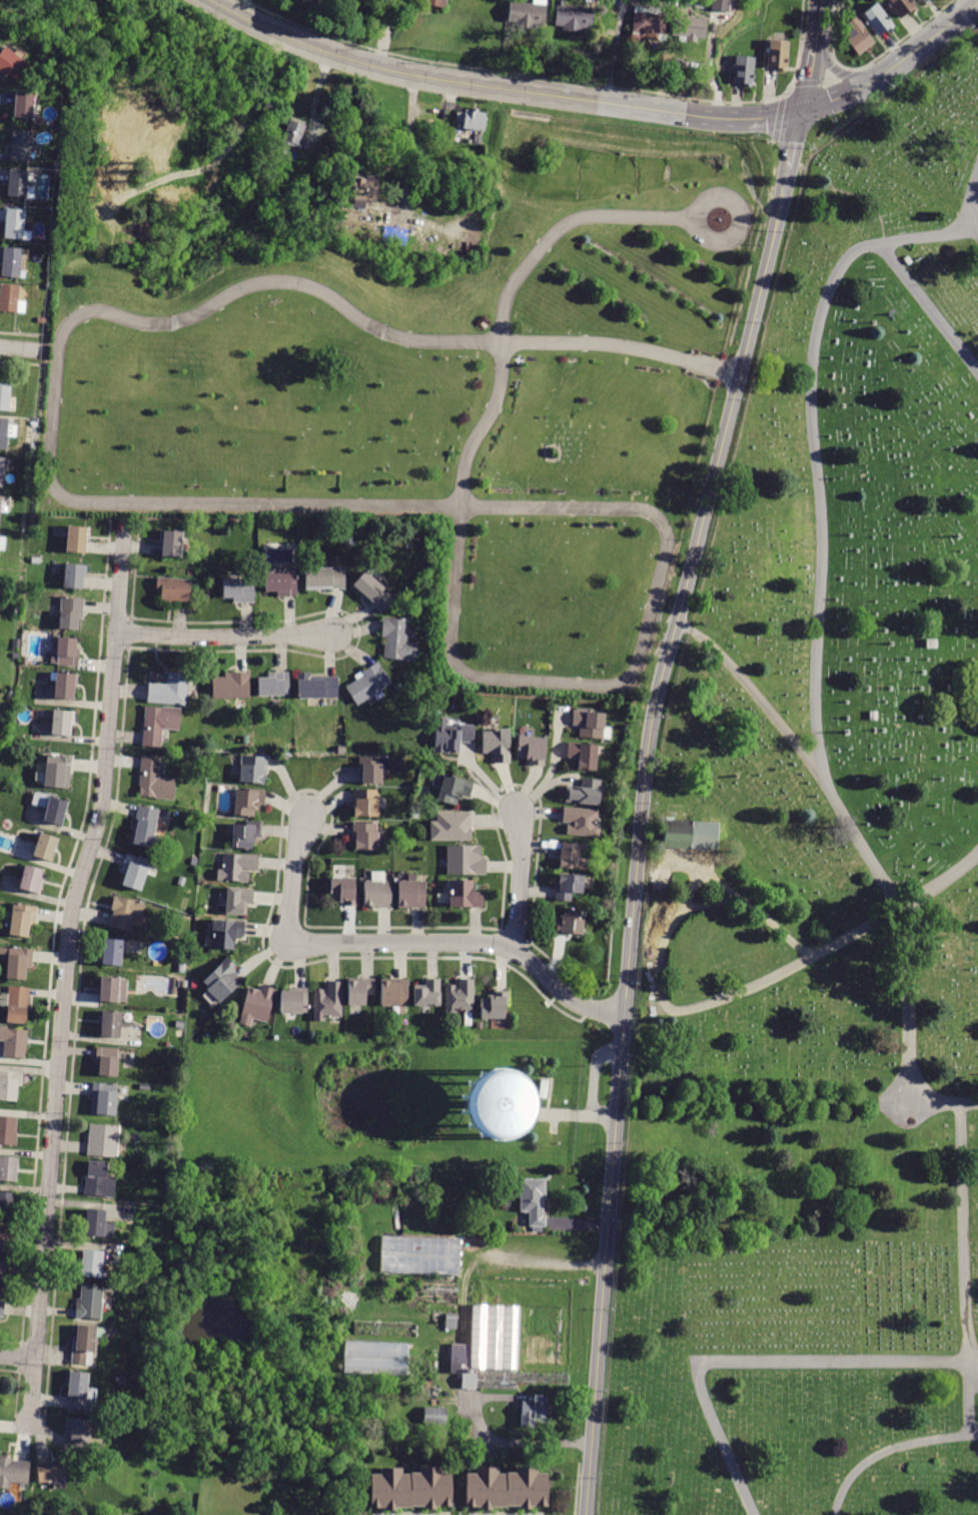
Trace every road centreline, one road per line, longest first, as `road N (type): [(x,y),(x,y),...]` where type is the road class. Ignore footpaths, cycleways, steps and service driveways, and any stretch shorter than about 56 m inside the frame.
road 1 (residential): [(585,1514),(642,784),(789,167)]
road 2 (residential): [(31,1430),(72,922),(103,804),(126,522)]
road 3 (tertiary): [(802,112),(697,117),(415,75),(306,46),(210,0)]
road 4 (residential): [(624,1015),(582,1006),(516,953),(495,946),(289,944),(297,847),(309,815)]
road 5 (residential): [(119,633),(335,634)]
road 6 (residential): [(516,953),(518,810)]

